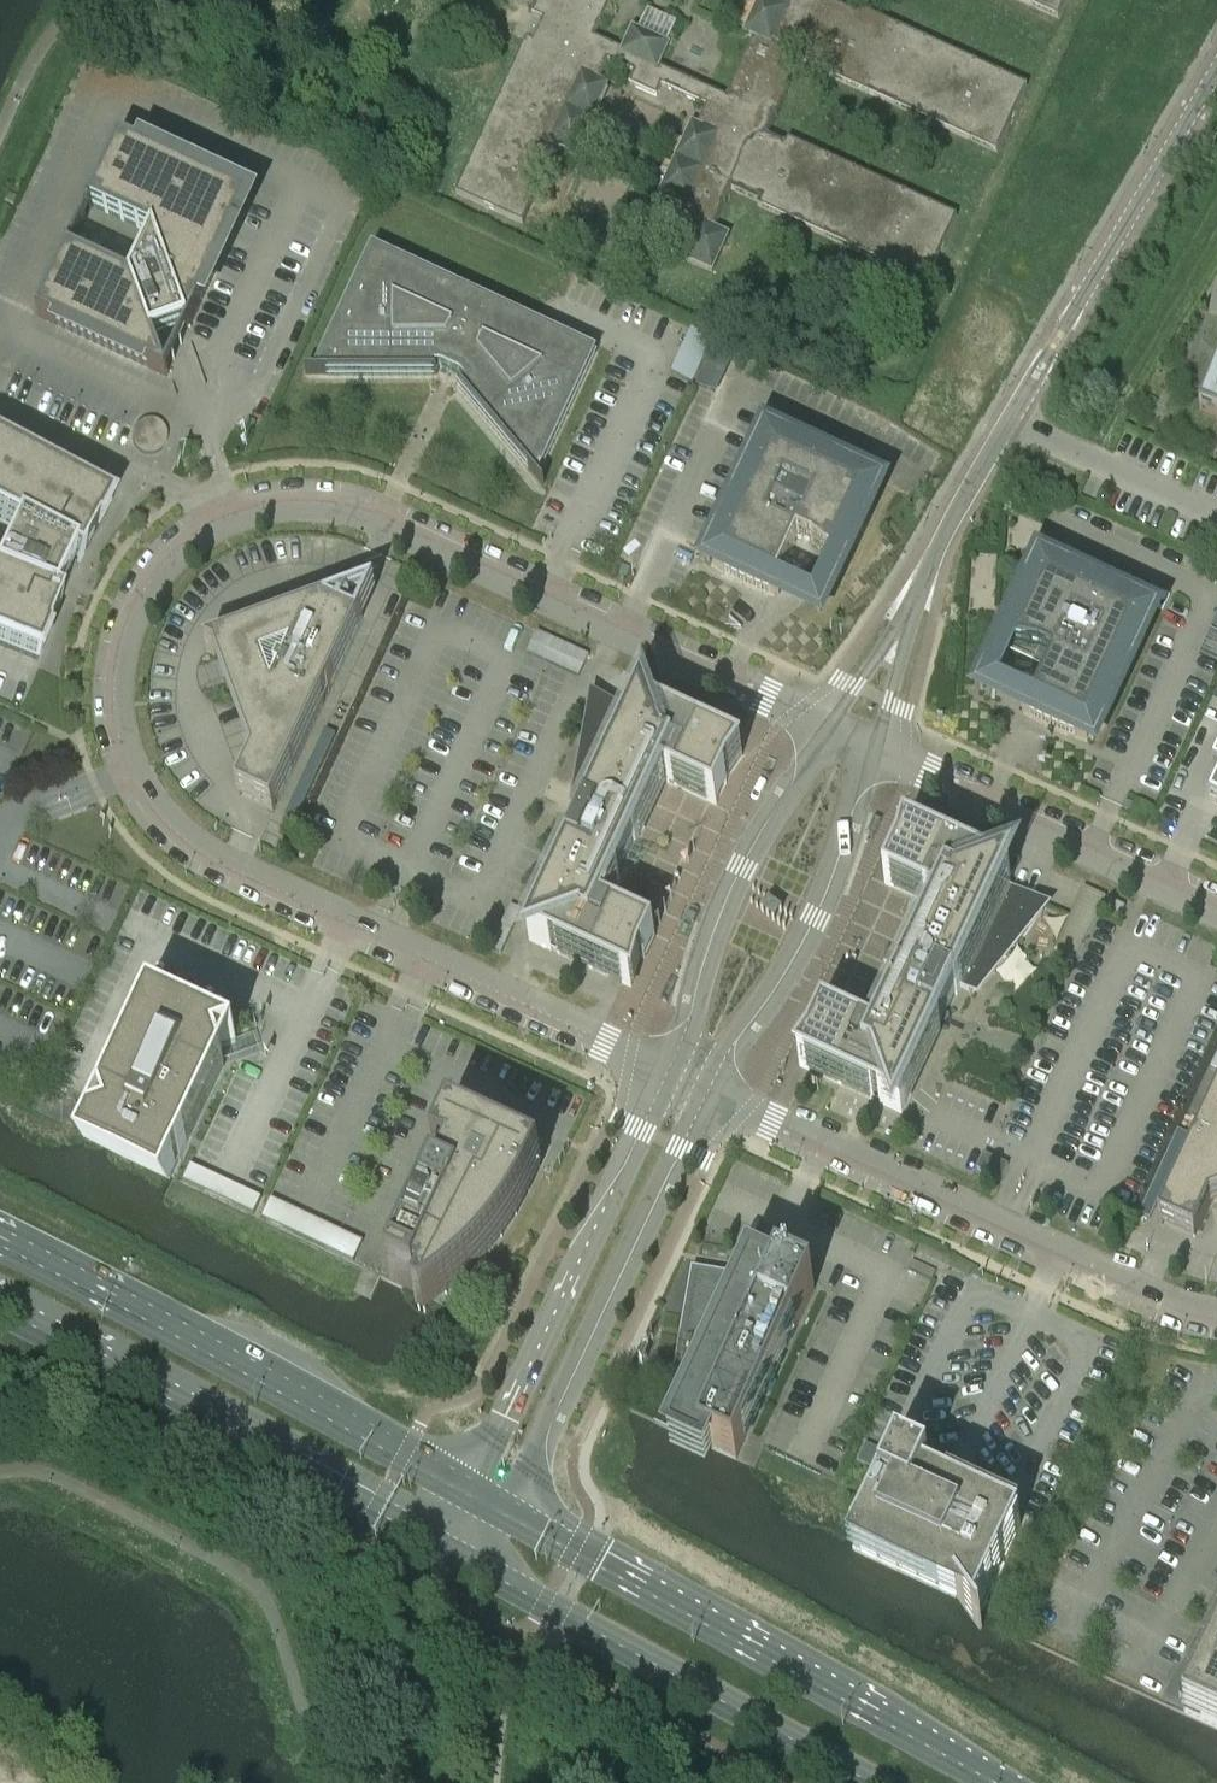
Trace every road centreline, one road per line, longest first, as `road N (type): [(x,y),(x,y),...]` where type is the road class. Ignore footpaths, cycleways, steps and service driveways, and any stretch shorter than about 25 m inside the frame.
road 1 (residential): [(829,727),(375,520),(324,508),(268,511),(193,543),(158,579),(132,632),(120,685),(130,747),(159,802),(195,838),(429,965),(669,1077)]
road 2 (residential): [(706,1093),(1143,1287),(1216,1312)]
road 3 (secondary): [(997,1782),(517,1516)]
road 4 (secondary): [(474,1493),(0,1233)]
road 5 (secondary): [(0,1310),(468,1560)]
road 6 (residential): [(517,1516),(706,1093)]
road 7 (secondary): [(468,1560),(874,1782)]
road 8 (residential): [(669,1077),(474,1493)]
road 9 (residential): [(829,727),(751,856),(669,1077)]
road 10 (residential): [(706,1093),(818,904),(879,751)]
road 11 (residential): [(1216,908),(879,751)]
road 12 (residential): [(1040,437),(1216,519)]
road 13 (residential): [(917,593),(1010,426)]
road 14 (residential): [(879,751),(917,593)]
road 15 (residential): [(917,593),(829,727)]

